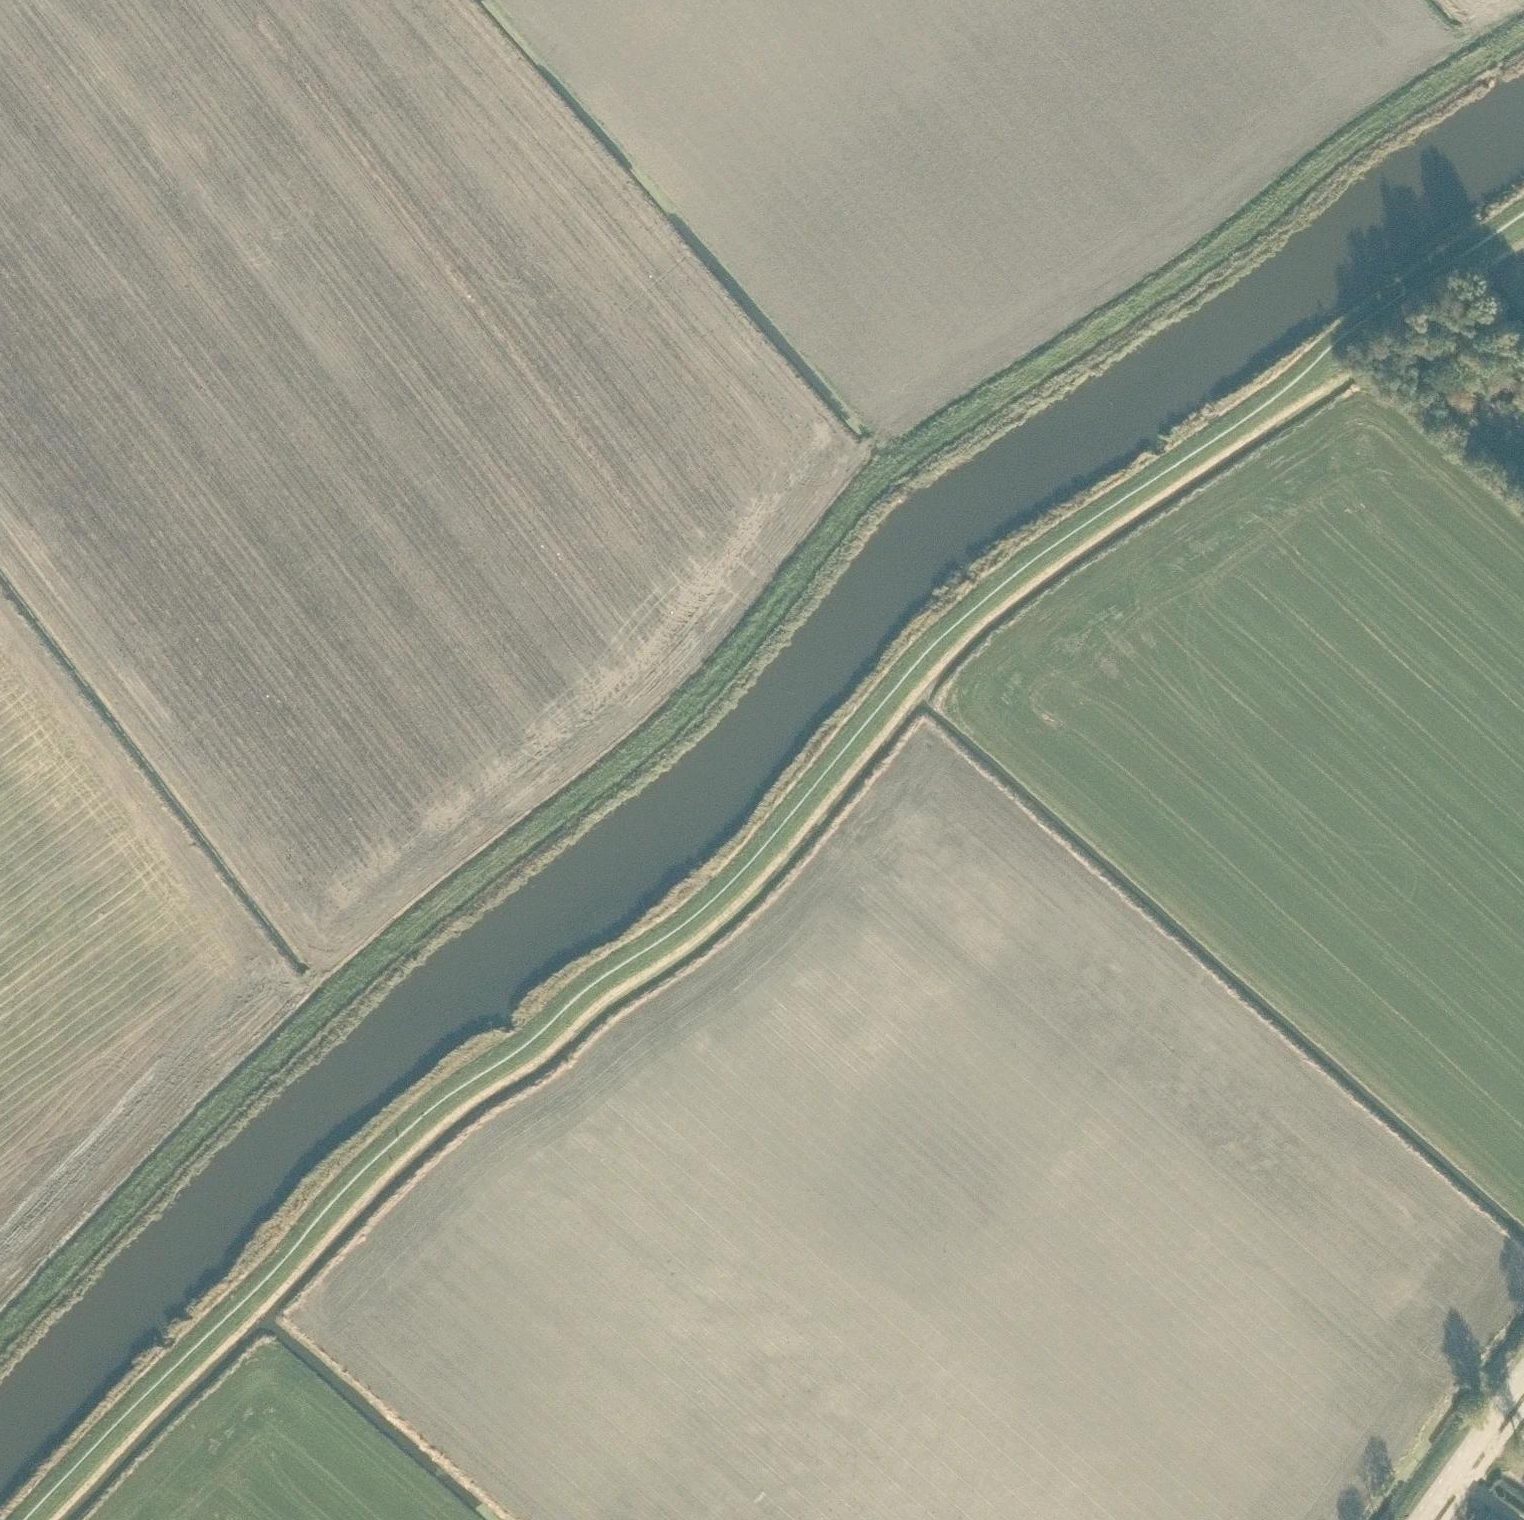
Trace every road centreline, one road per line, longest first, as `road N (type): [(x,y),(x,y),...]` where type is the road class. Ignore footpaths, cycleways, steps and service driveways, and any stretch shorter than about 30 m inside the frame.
road 1 (tertiary): [(1422,1519),(1523,1376)]

